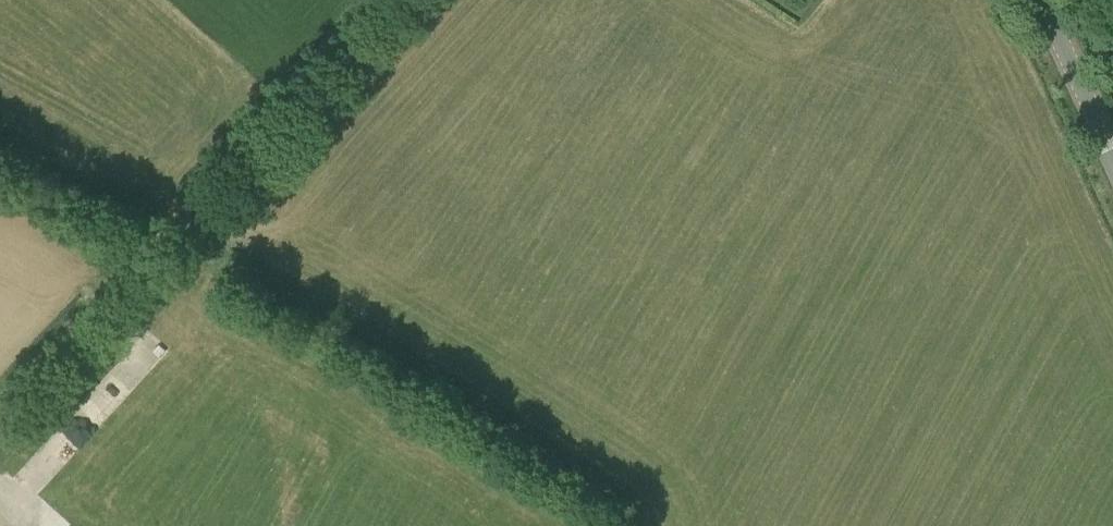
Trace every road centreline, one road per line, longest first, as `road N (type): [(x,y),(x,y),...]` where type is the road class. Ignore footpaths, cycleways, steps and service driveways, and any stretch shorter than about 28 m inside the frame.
road 1 (unclassified): [(0,424),(383,0)]
road 2 (secondary): [(1112,146),(1045,0)]

